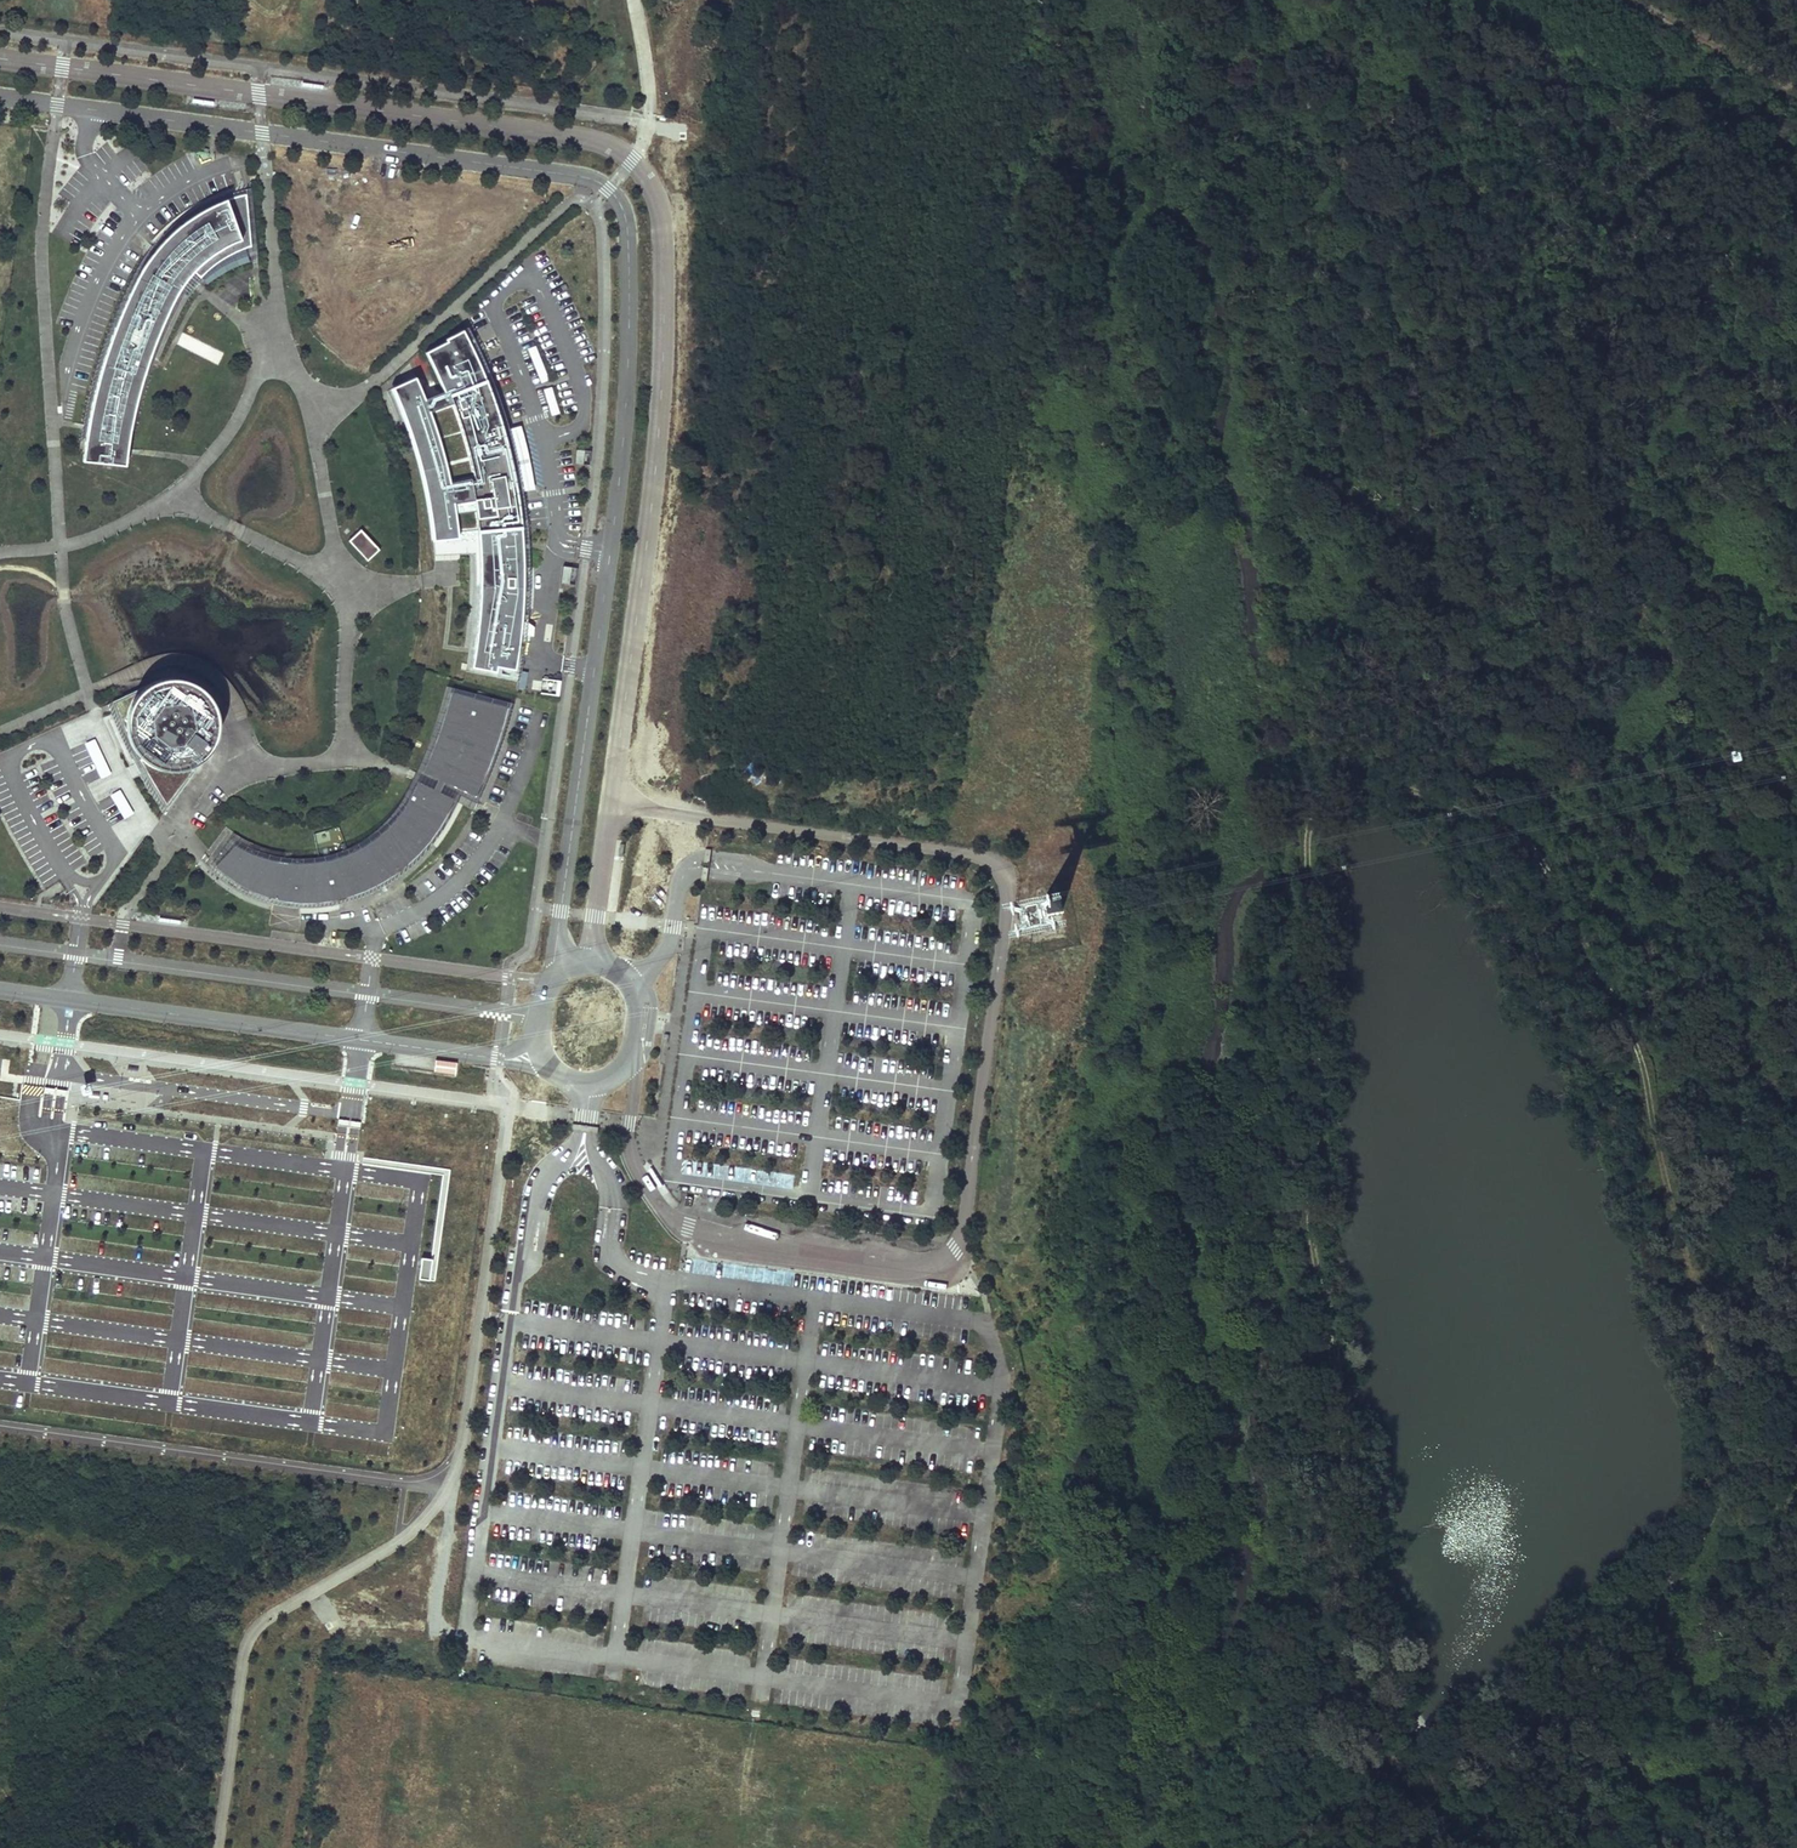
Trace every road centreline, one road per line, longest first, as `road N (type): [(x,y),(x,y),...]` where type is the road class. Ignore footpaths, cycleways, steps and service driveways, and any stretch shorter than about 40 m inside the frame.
road 1 (residential): [(563,962),(560,911),(623,477),(628,272),(619,203),(587,177),(0,97)]
road 2 (residential): [(541,1053),(511,1060),(0,990)]
road 3 (residential): [(541,1053),(566,1080),(590,1083),(633,1058),(638,1000),(632,982),(612,960),(591,954),(563,962)]

